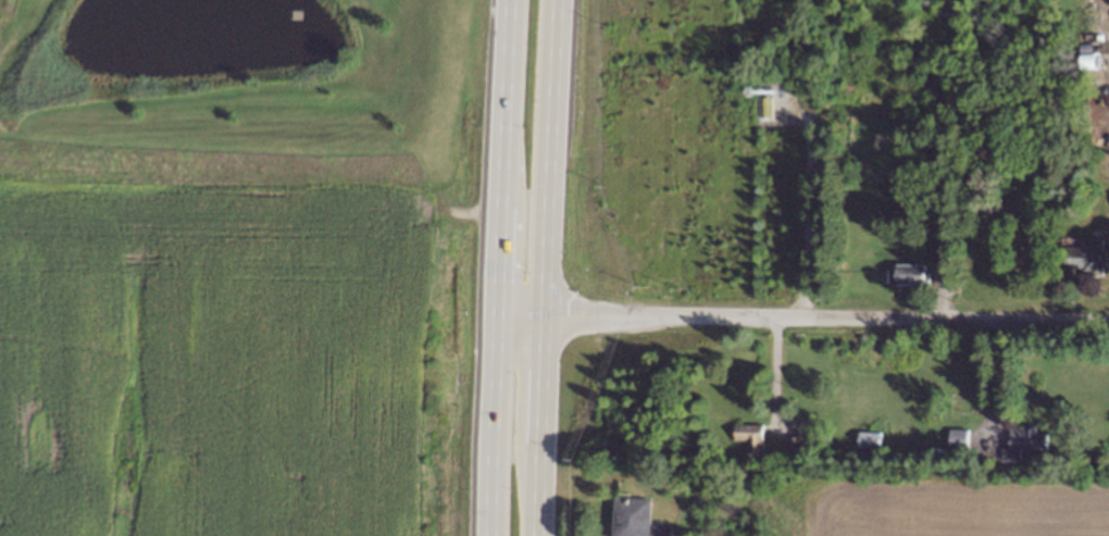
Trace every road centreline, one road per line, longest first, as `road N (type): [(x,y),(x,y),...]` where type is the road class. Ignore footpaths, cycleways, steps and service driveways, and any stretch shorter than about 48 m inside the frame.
road 1 (residential): [(491,319),(1108,321)]
road 2 (primary): [(535,535),(538,319),(562,0)]
road 3 (primary): [(510,0),(487,535)]

